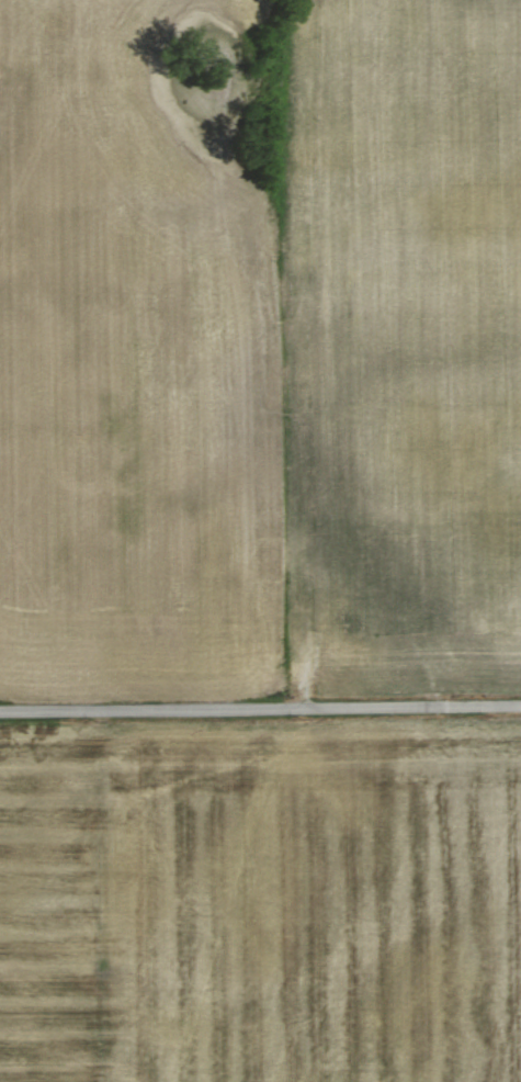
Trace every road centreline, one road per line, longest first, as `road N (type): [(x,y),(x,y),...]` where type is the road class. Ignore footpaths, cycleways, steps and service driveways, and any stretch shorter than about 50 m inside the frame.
road 1 (tertiary): [(0,713),(520,706)]

